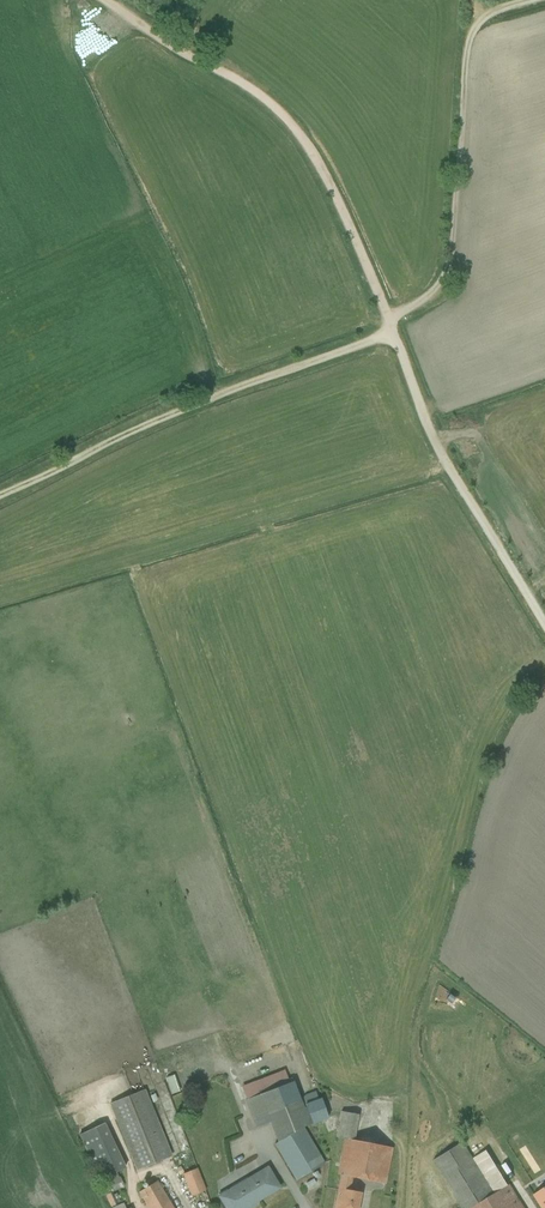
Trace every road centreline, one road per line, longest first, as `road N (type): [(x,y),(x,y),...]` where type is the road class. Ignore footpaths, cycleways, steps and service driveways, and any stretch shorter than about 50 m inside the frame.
road 1 (track): [(388,321),(298,138),(243,89),(100,0)]
road 2 (track): [(392,336),(227,391),(0,500)]
road 3 (track): [(544,626),(437,449),(392,336)]

